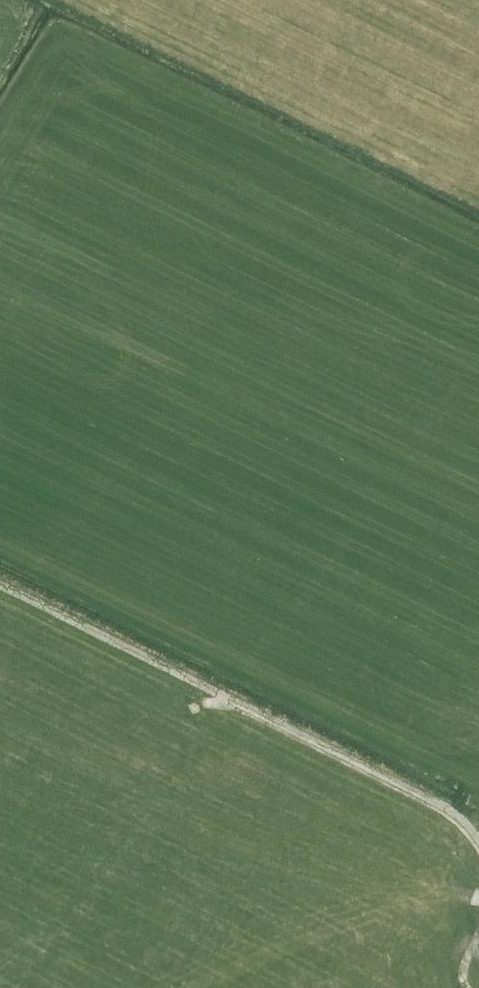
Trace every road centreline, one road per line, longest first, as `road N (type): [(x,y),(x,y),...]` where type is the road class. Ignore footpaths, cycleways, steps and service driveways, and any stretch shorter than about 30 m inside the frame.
road 1 (track): [(478,841),(449,809),(0,588)]

